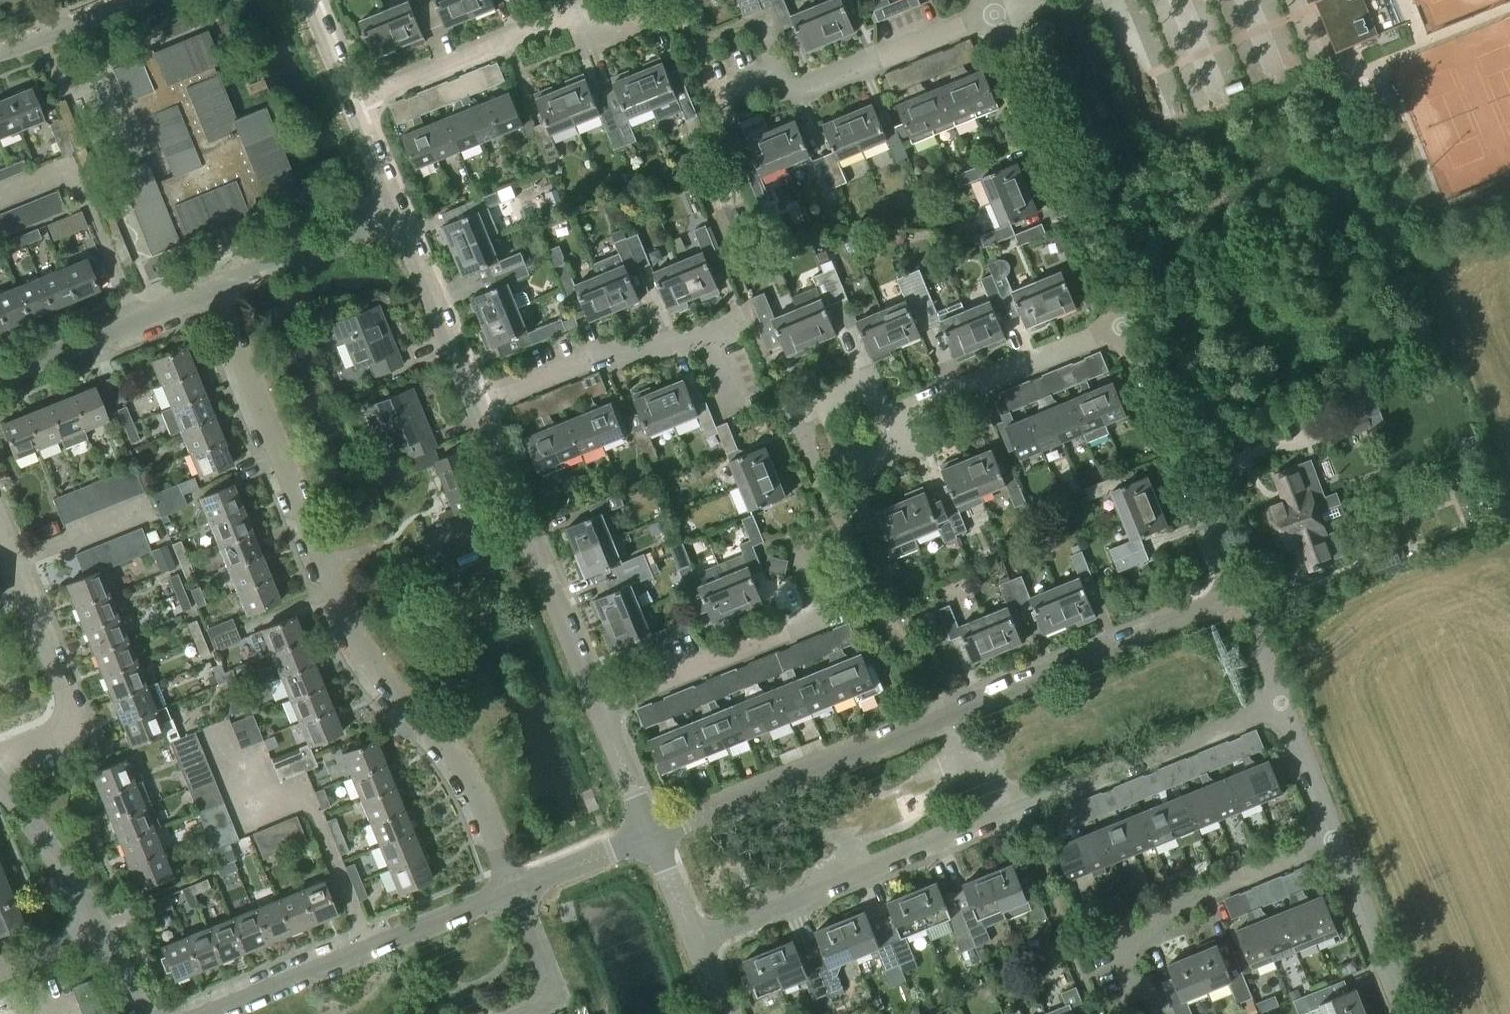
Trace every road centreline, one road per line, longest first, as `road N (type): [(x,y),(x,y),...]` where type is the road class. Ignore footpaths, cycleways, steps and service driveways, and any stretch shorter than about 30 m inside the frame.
road 1 (residential): [(513,890),(474,789),(437,732),(390,688),(350,624),(211,290)]
road 2 (residential): [(698,947),(1283,708)]
road 3 (residential): [(650,836),(1234,607)]
road 4 (residential): [(1123,333),(995,20)]
road 5 (residential): [(210,1013),(513,890)]
road 6 (residential): [(600,711),(481,407)]
road 7 (residential): [(600,711),(829,616),(807,560)]
road 8 (residential): [(1234,607),(1123,333)]
road 9 (residential): [(1141,993),(1123,945),(1191,911),(1213,891),(1335,841)]
road 10 (residential): [(0,757),(58,732),(68,719),(68,698),(0,531)]
road 11 (residential): [(759,75),(771,98),(995,20)]
road 12 (residential): [(884,429),(1123,333)]
road 13 (residential): [(481,407),(604,359),(712,331)]
road 14 (residential): [(360,107),(578,16)]
road 15 (residential): [(0,381),(211,290)]
road 16 (residential): [(481,407),(396,214)]
road 17 (residential): [(211,290),(396,214)]
road 18 (residential): [(1404,1013),(1335,841)]
road 19 (residential): [(792,416),(819,483),(894,453),(884,429)]
road 20 (residential): [(98,935),(58,863),(0,786)]
road 21 (residential): [(535,1013),(559,1004),(513,890)]
road 22 (residential): [(513,890),(650,836)]
road 23 (residential): [(1335,841),(1283,708)]
road 24 (residential): [(0,51),(127,0)]
road 25 (residential): [(650,836),(600,711)]
road 26 (residential): [(759,75),(734,8),(678,31)]
road 27 (residential): [(884,429),(867,386),(792,416)]
road 28 (residential): [(698,947),(650,836)]

